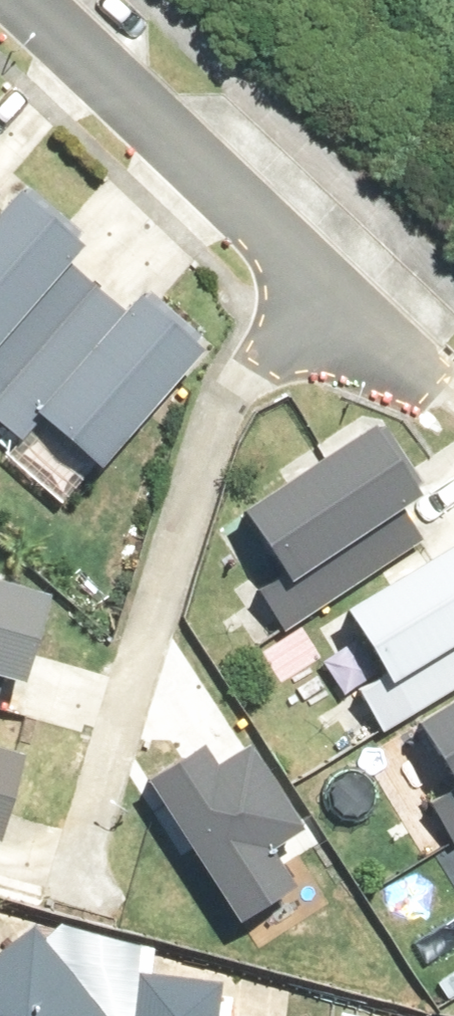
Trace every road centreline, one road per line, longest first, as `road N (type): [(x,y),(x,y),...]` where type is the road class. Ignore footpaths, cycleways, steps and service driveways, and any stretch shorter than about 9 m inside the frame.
road 1 (residential): [(323,284),(214,415),(76,878)]
road 2 (residential): [(323,284),(10,0)]
road 3 (residential): [(436,386),(323,284)]

